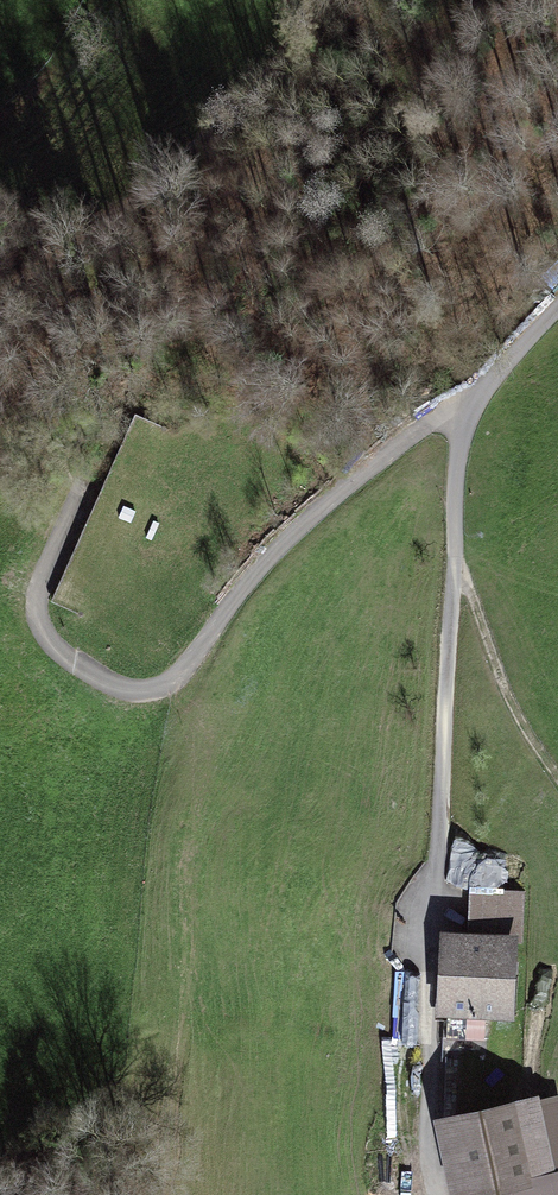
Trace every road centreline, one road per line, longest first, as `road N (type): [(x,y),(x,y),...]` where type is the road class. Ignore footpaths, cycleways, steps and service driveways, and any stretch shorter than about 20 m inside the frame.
road 1 (track): [(88,478),(38,595),(38,617),(97,681),(138,690),(164,686),(194,665),(237,595),(322,503),(451,403),(486,388)]
road 2 (track): [(441,1194),(425,1101),(434,1044),(421,1008),(417,931),(434,883),(459,571)]
road 3 (track): [(330,0),(279,63),(202,136),(106,212),(0,314)]
road 4 (track): [(557,764),(519,704),(459,571)]

